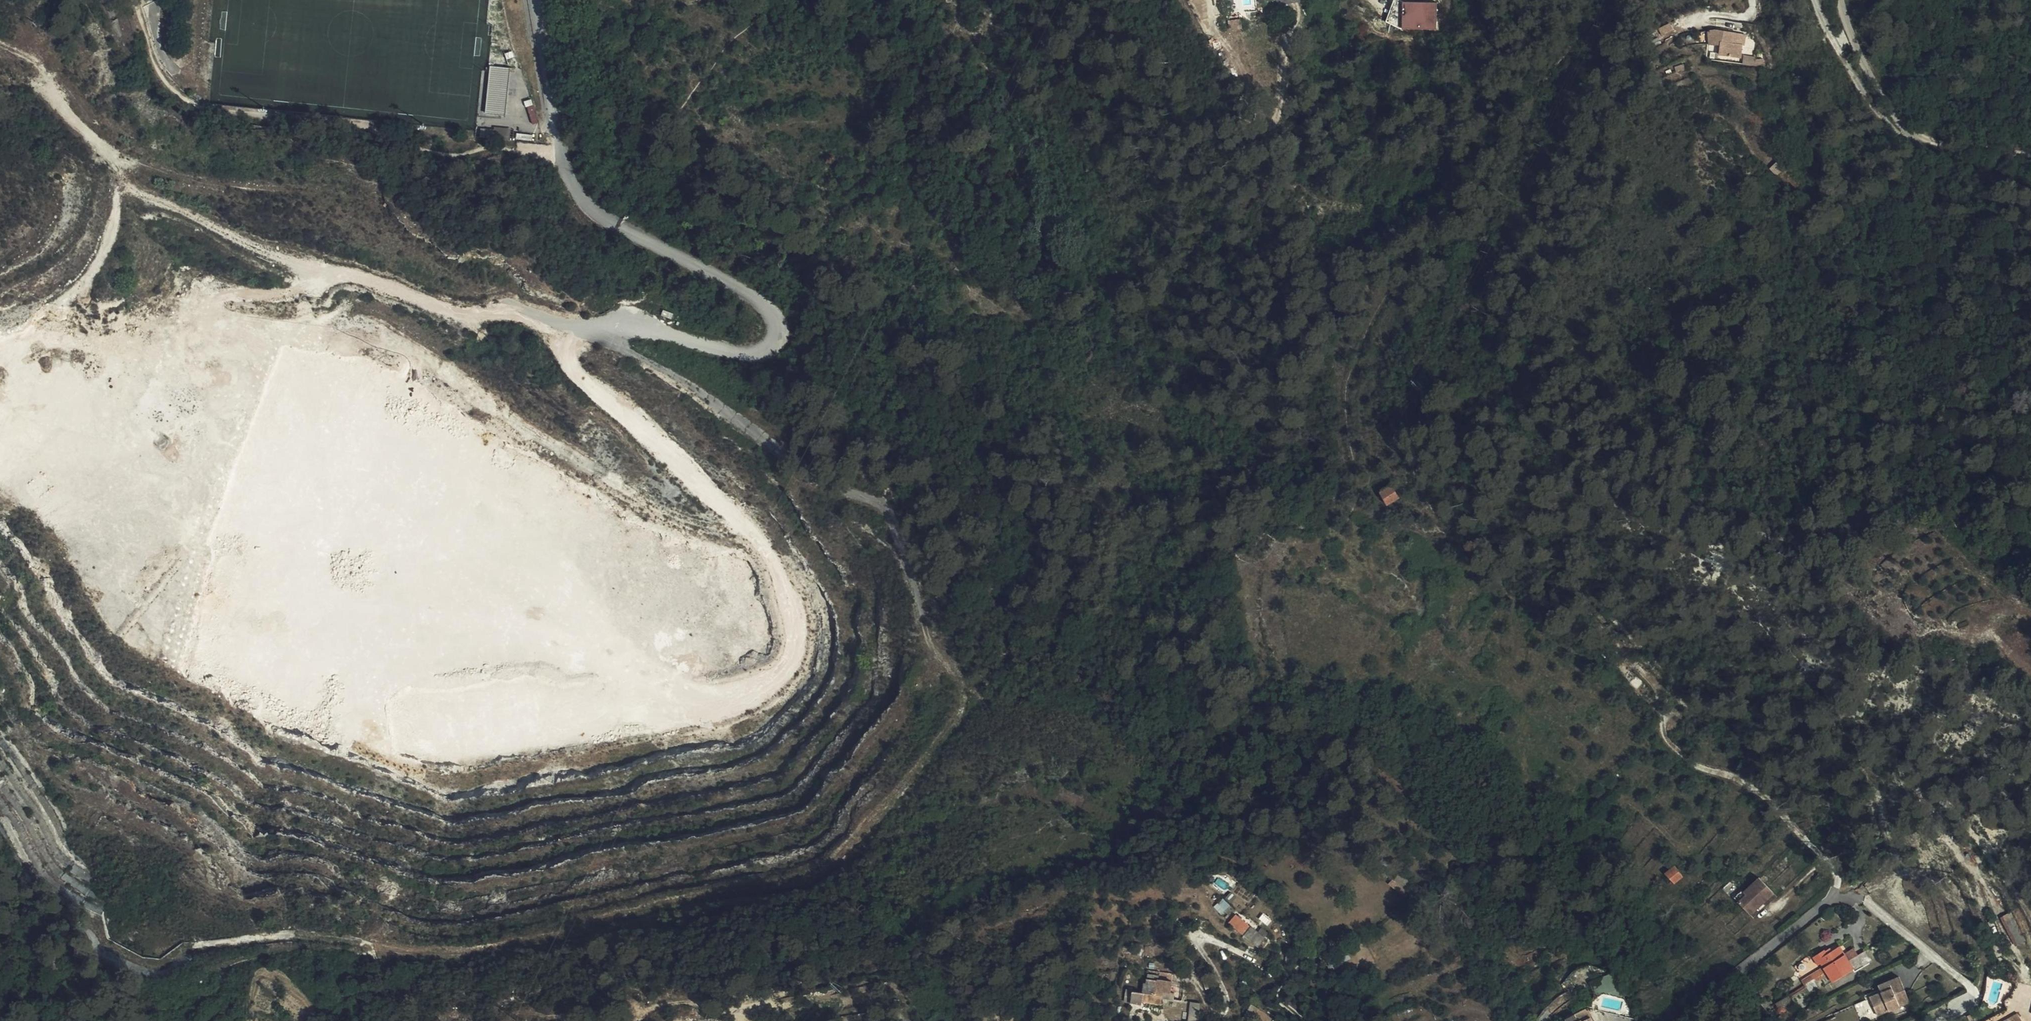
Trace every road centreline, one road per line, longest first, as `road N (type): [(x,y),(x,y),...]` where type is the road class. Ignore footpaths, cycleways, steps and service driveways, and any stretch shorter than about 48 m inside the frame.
road 1 (track): [(150,0),(181,89),(224,114),(467,144),(562,138)]
road 2 (unclassified): [(619,224),(576,179),(554,115),(536,0)]

